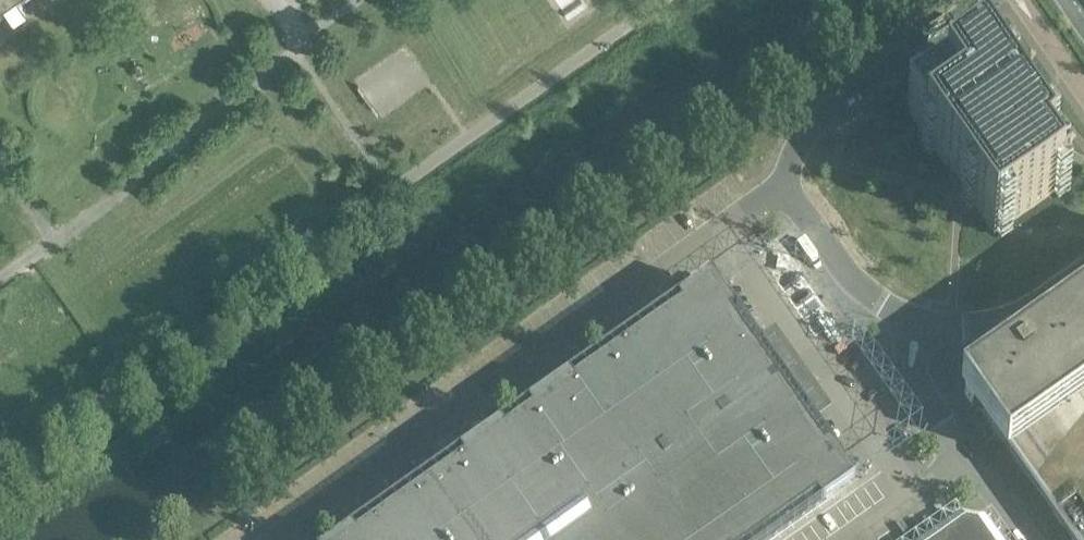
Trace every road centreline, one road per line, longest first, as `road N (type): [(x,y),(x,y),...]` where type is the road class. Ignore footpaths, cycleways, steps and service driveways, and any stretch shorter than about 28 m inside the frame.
road 1 (unclassified): [(294,539),(786,184)]
road 2 (residential): [(978,0),(823,114),(795,153),(786,184)]
road 3 (residential): [(904,317),(846,273),(786,184)]
road 4 (residential): [(1083,273),(1008,319),(930,325)]
road 5 (unclassified): [(850,539),(967,459)]

